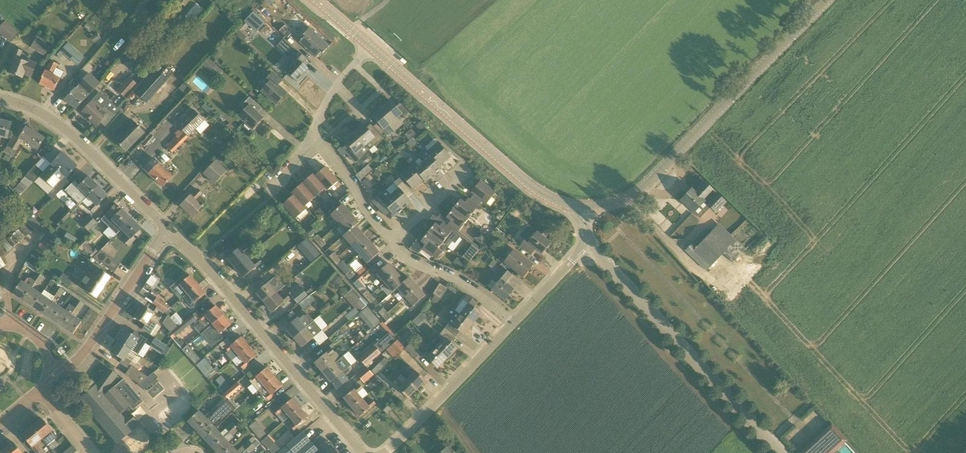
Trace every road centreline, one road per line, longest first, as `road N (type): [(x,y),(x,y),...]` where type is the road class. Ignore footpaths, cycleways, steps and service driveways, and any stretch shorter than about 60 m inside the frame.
road 1 (tertiary): [(588,208),(640,192),(829,0)]
road 2 (residential): [(356,452),(169,230)]
road 3 (unclassified): [(781,452),(588,244)]
road 4 (tertiary): [(588,208),(529,185),(370,47)]
road 5 (residential): [(169,230),(62,136),(0,101)]
road 6 (unclassified): [(379,452),(514,323)]
road 7 (residential): [(58,376),(84,353),(169,230)]
road 8 (unclassified): [(514,323),(388,242)]
road 9 (unclassified): [(388,242),(367,222),(337,167),(309,143)]

